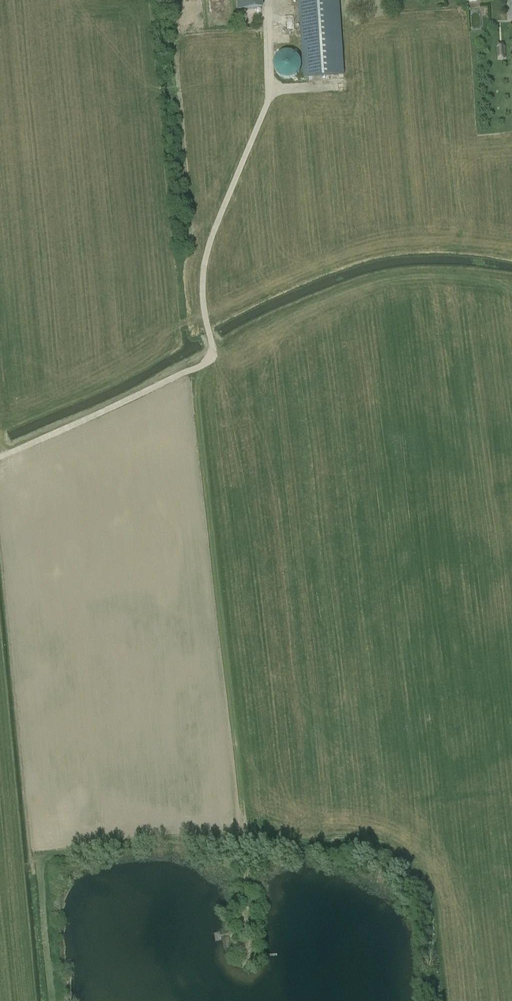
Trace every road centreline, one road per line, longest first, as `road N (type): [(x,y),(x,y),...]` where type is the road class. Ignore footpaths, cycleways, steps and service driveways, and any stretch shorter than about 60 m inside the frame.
road 1 (track): [(0,456),(212,355),(205,257),(271,87),(268,38)]

